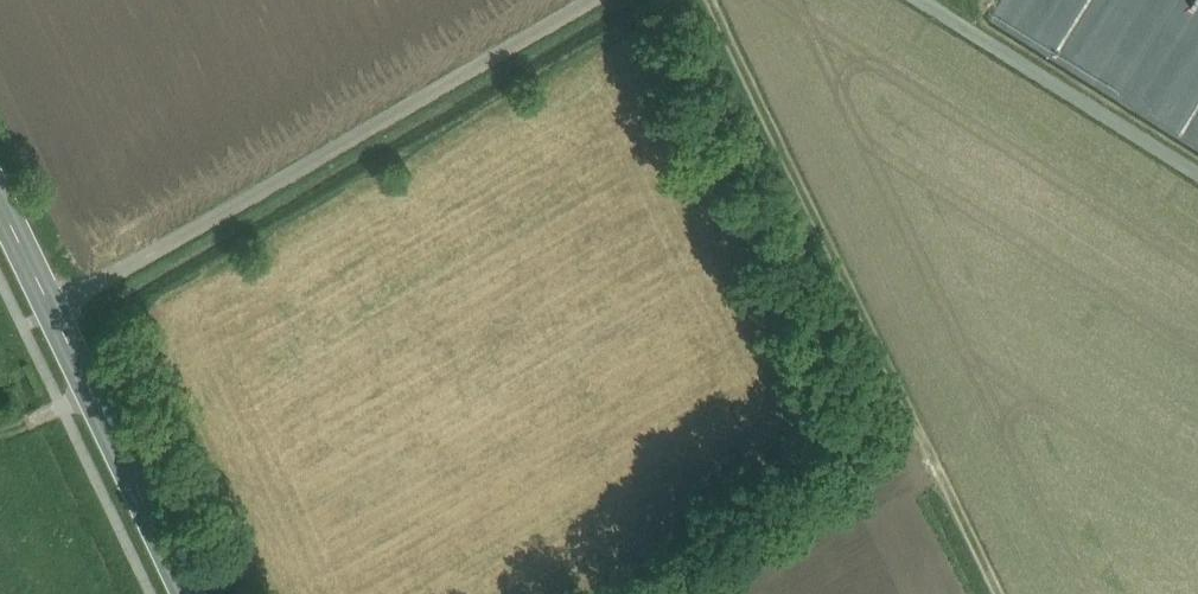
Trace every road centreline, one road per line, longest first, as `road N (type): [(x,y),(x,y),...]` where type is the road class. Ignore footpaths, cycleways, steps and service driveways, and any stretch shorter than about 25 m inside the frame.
road 1 (track): [(1000,593),(708,0)]
road 2 (track): [(13,326),(581,0)]
road 3 (secondary): [(187,593),(0,203)]
road 4 (unclassified): [(938,0),(1197,164)]

